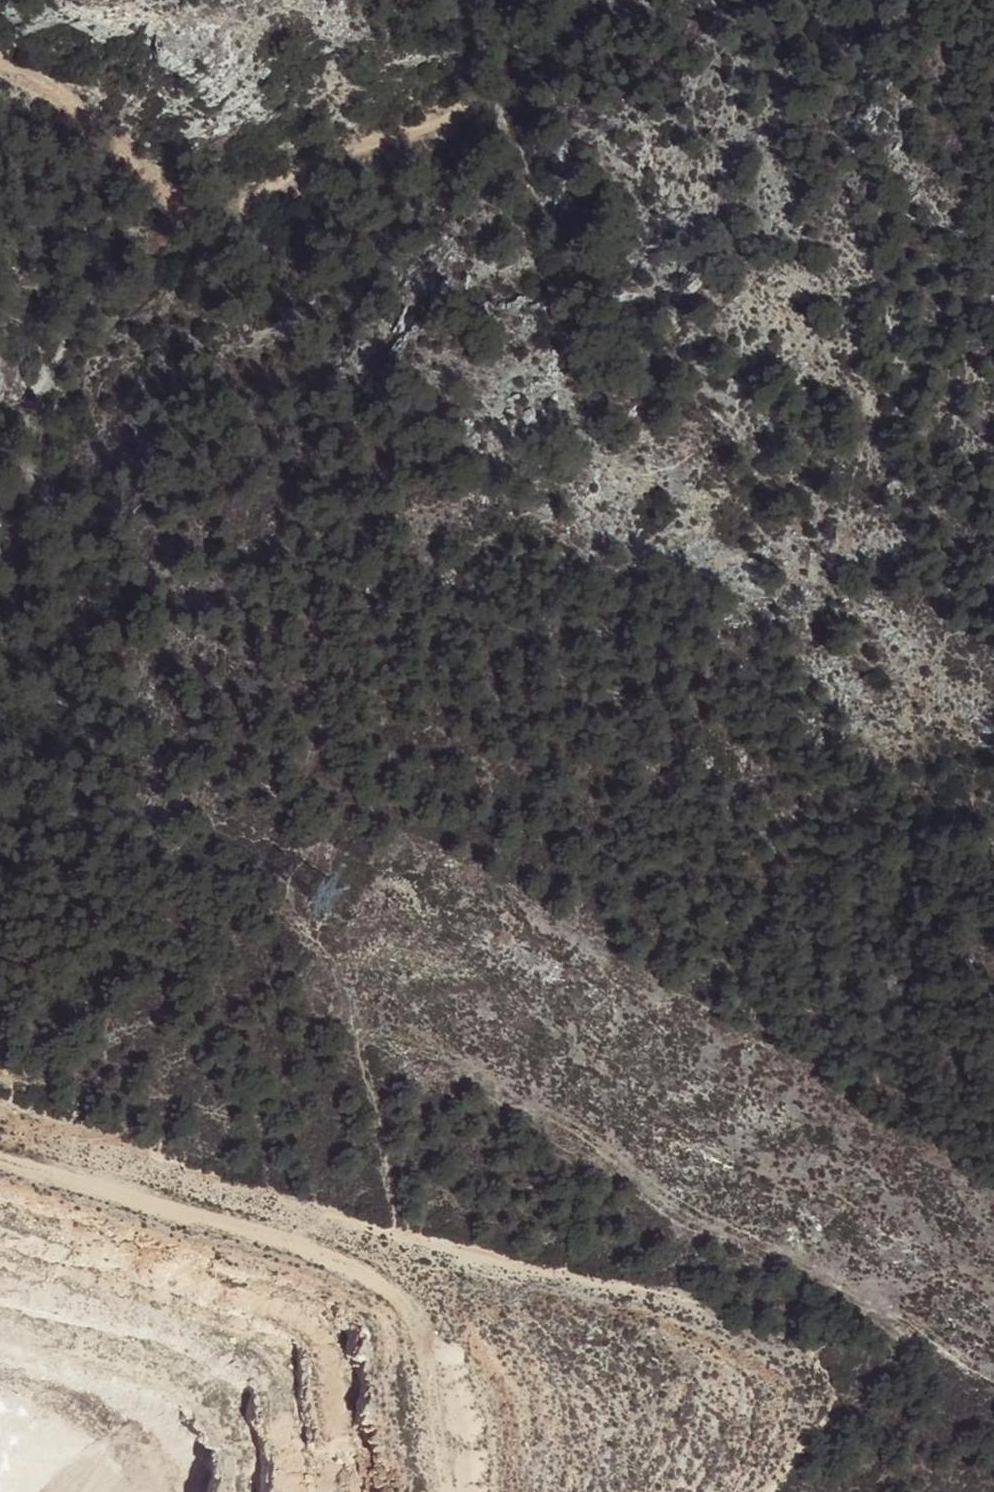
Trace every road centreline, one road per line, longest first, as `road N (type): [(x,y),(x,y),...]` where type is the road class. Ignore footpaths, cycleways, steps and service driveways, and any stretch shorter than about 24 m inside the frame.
road 1 (track): [(472,0),(489,67),(472,102),(406,137),(214,210),(195,211),(47,84),(0,65)]
road 2 (track): [(453,1491),(426,1352),(395,1293),(354,1264),(299,1245),(0,1158)]

